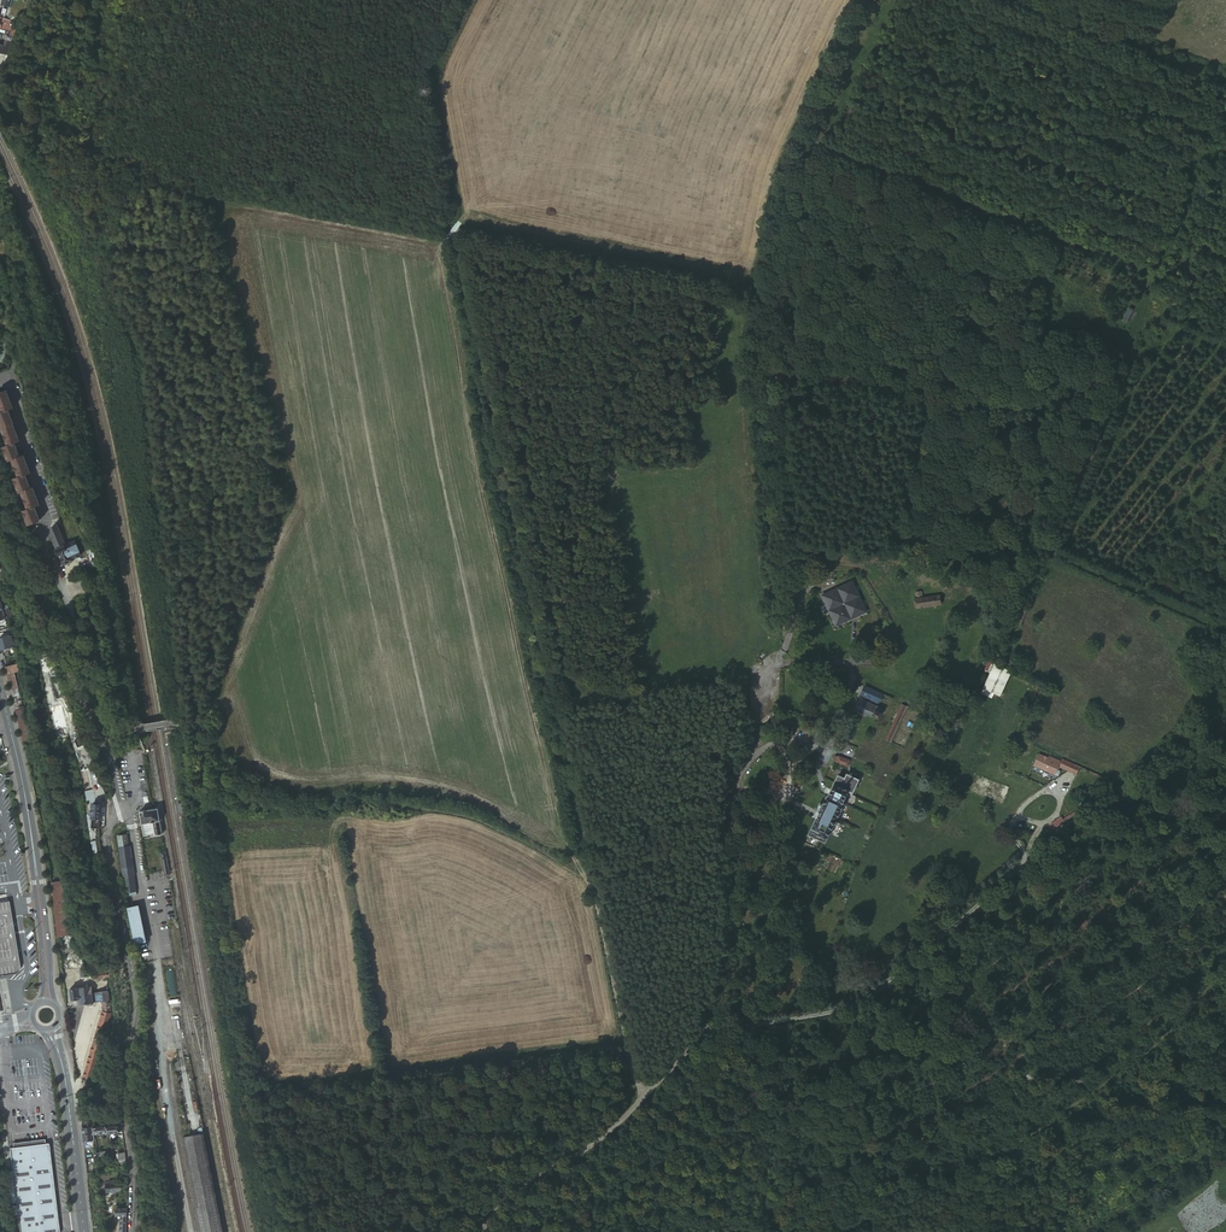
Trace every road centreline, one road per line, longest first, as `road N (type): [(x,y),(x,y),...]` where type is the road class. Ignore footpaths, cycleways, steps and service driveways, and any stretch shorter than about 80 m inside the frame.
road 1 (track): [(714,1028),(850,1004),(893,978),(1069,820),(1180,742),(1225,665)]
road 2 (residential): [(131,1231),(126,1123),(136,997),(107,843),(112,814),(122,809)]
road 3 (residential): [(6,379),(50,519),(43,549),(70,598),(109,750)]
road 4 (secondary): [(46,1002),(28,809),(0,691)]
road 5 (unclassified): [(481,1231),(504,1206),(607,1134),(714,1028)]
road 6 (residential): [(0,502),(109,750)]
road 7 (track): [(650,1089),(631,1066),(588,880)]
road 8 (secondary): [(83,1231),(52,1028)]
road 9 (track): [(139,728),(112,673),(93,588),(76,583),(70,598)]

